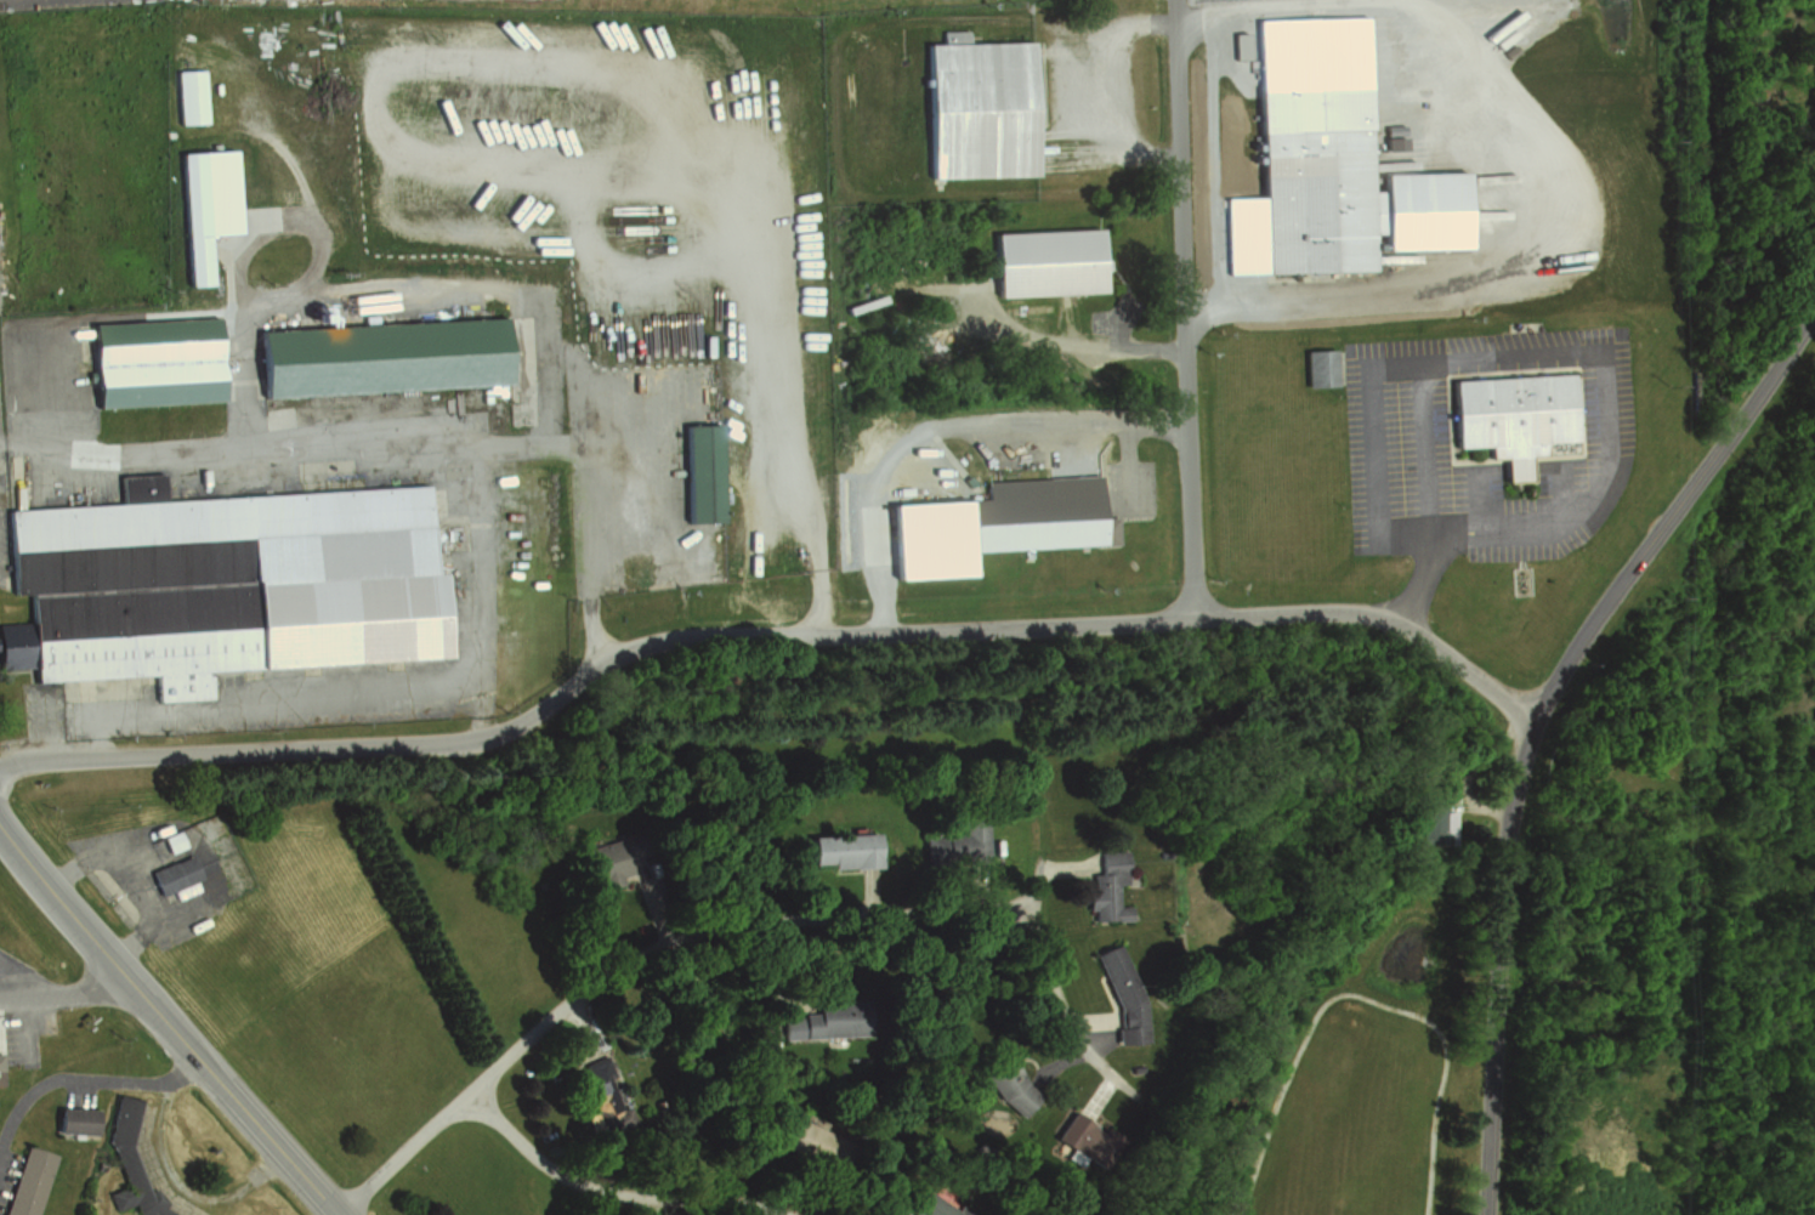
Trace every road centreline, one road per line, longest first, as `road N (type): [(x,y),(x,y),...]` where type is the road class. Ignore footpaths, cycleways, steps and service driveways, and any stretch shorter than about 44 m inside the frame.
road 1 (residential): [(0,773),(78,759),(475,738),(521,723),(635,648),(685,632),(1119,624),(1338,608),(1403,623),(1530,714)]
road 2 (residential): [(1489,1214),(1518,772),(1530,714),(1814,309)]
road 3 (residential): [(346,1214),(381,1171),(577,990),(665,960),(902,907),(1040,895)]
road 4 (residential): [(1196,618),(1181,17)]
road 5 (primary): [(338,1214),(0,827)]
road 6 (residential): [(778,1214),(726,1194),(617,1194),(554,1173),(470,1091)]
road 7 (residential): [(1113,1080),(1068,1026),(1049,975),(1037,925),(1044,865)]

